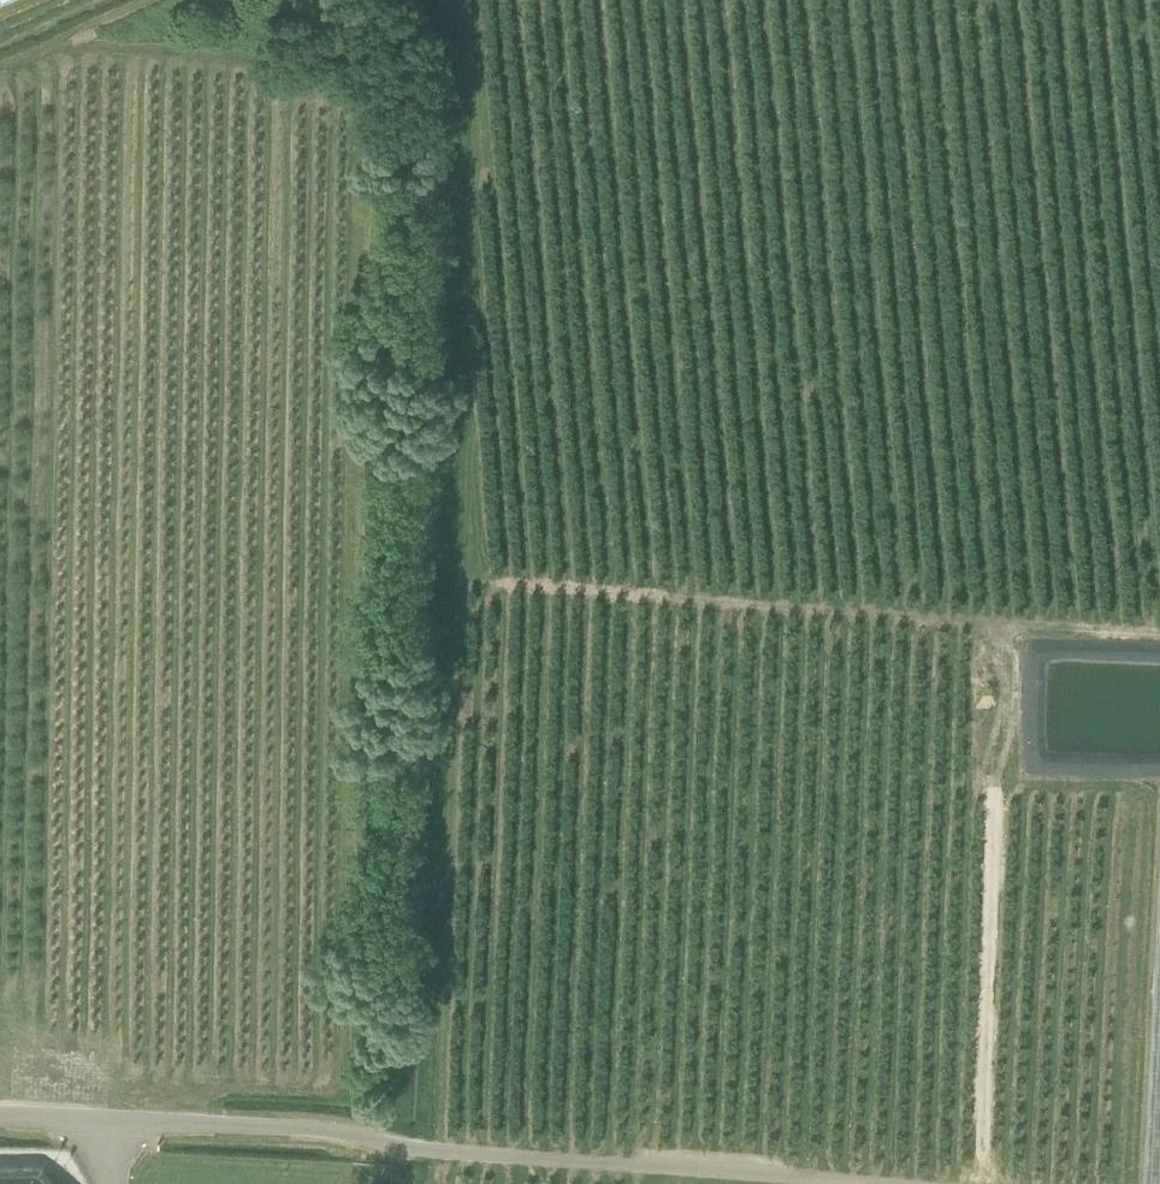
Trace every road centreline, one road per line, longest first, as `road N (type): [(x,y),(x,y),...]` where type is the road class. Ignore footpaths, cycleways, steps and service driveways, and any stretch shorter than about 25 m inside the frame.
road 1 (unclassified): [(0,1119),(320,1131),(423,1153),(857,1183)]
road 2 (track): [(1159,635),(728,604)]

